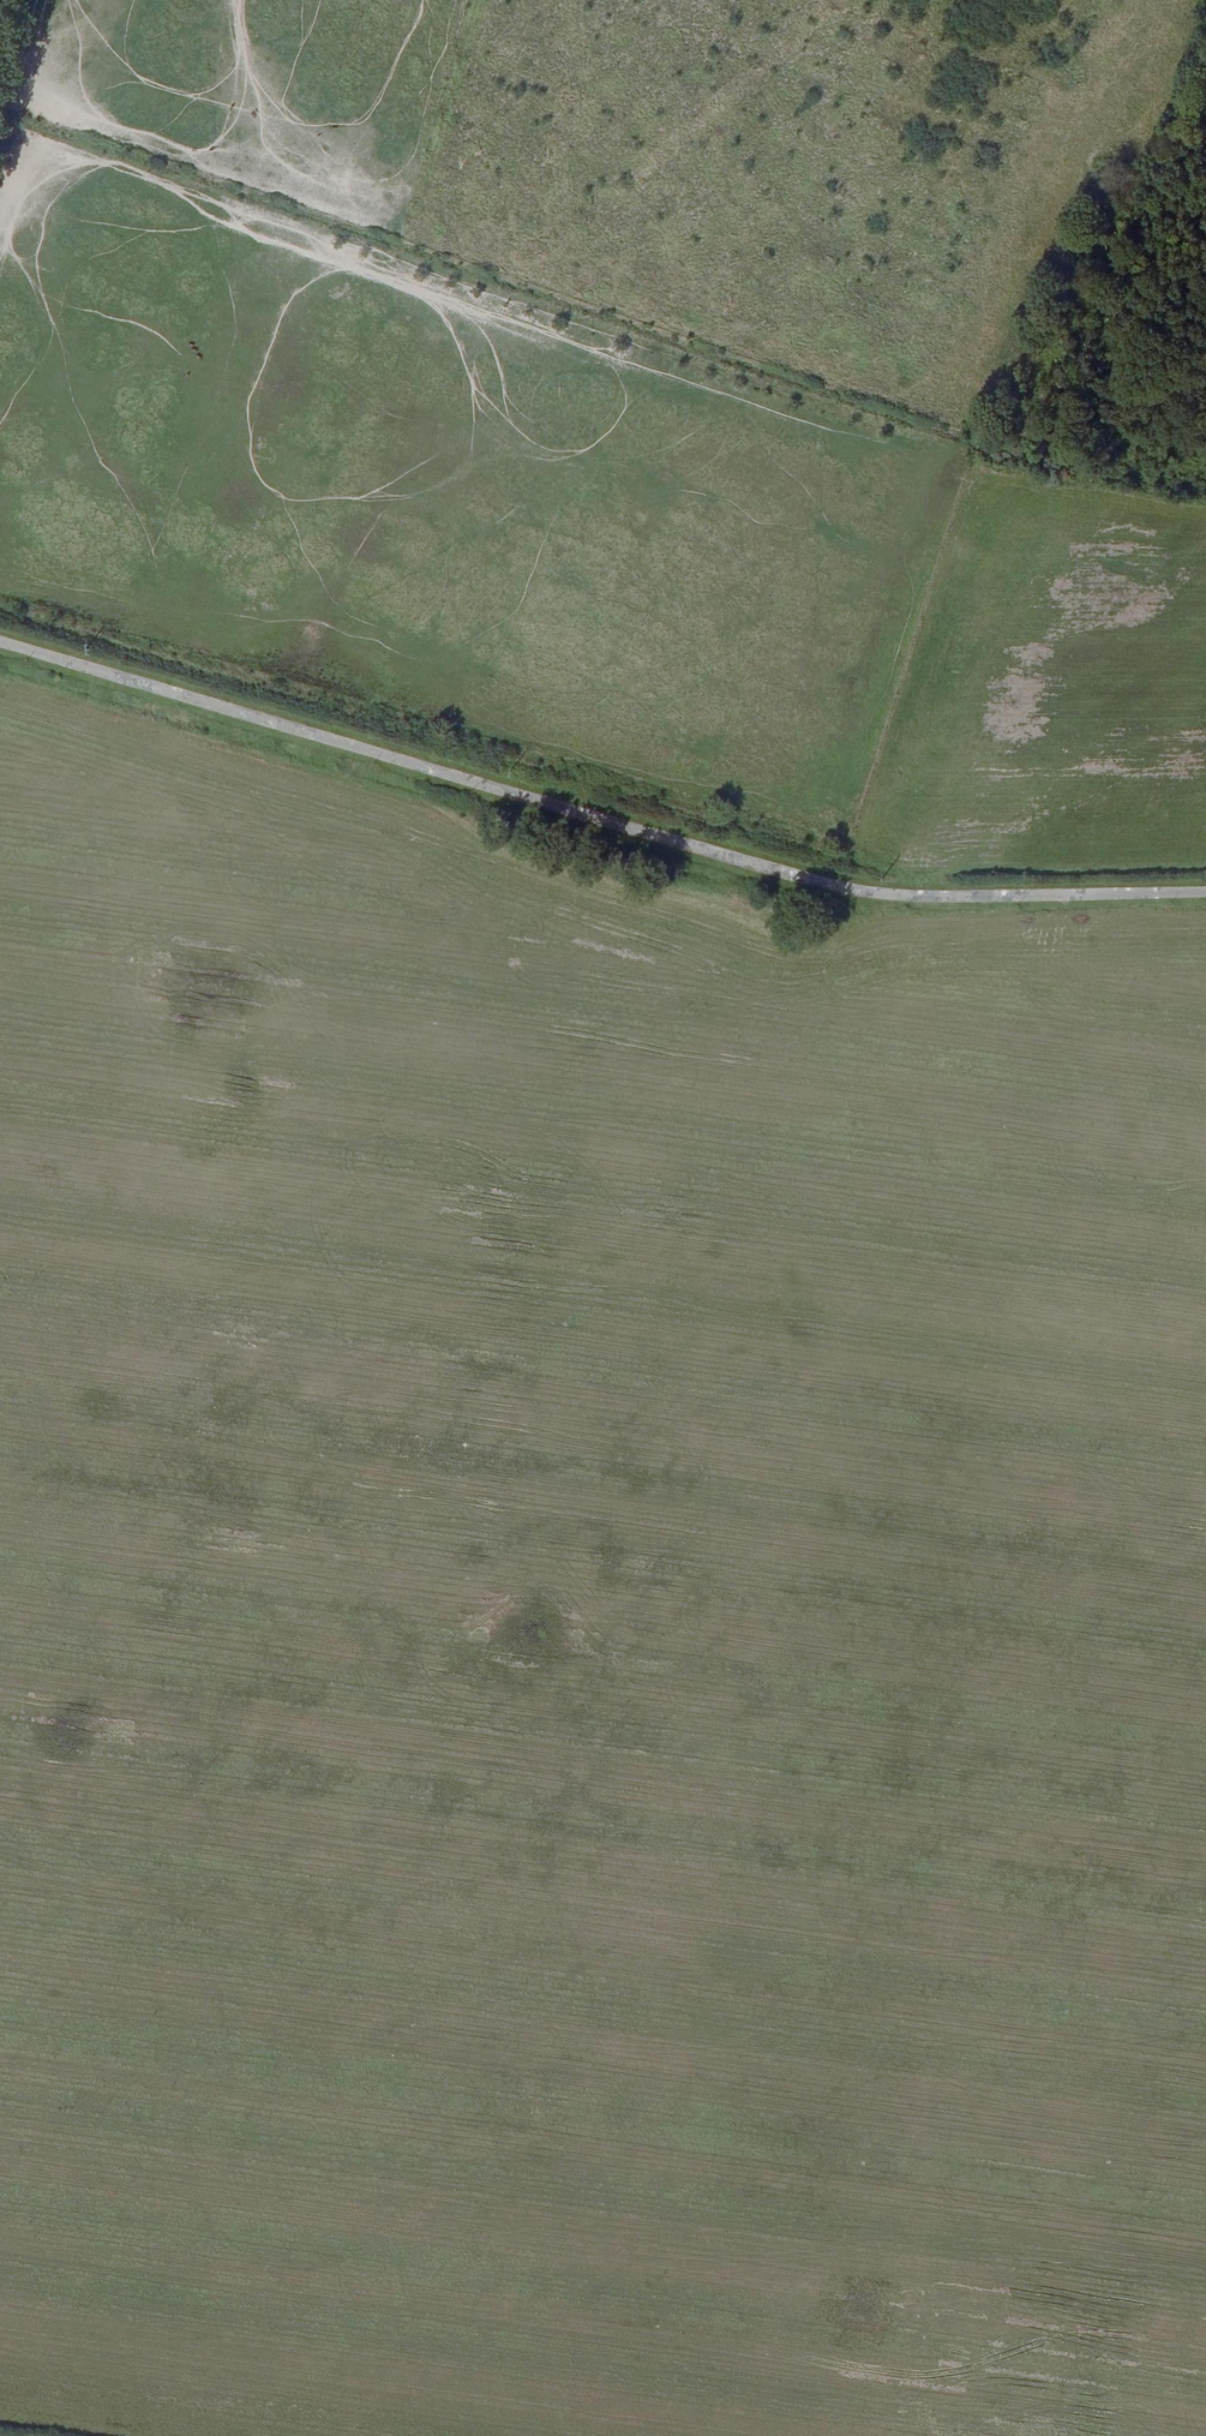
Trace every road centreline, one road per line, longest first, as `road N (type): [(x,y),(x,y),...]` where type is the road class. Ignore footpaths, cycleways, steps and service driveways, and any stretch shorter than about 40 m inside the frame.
road 1 (unclassified): [(1205,894),(854,893),(0,644)]

